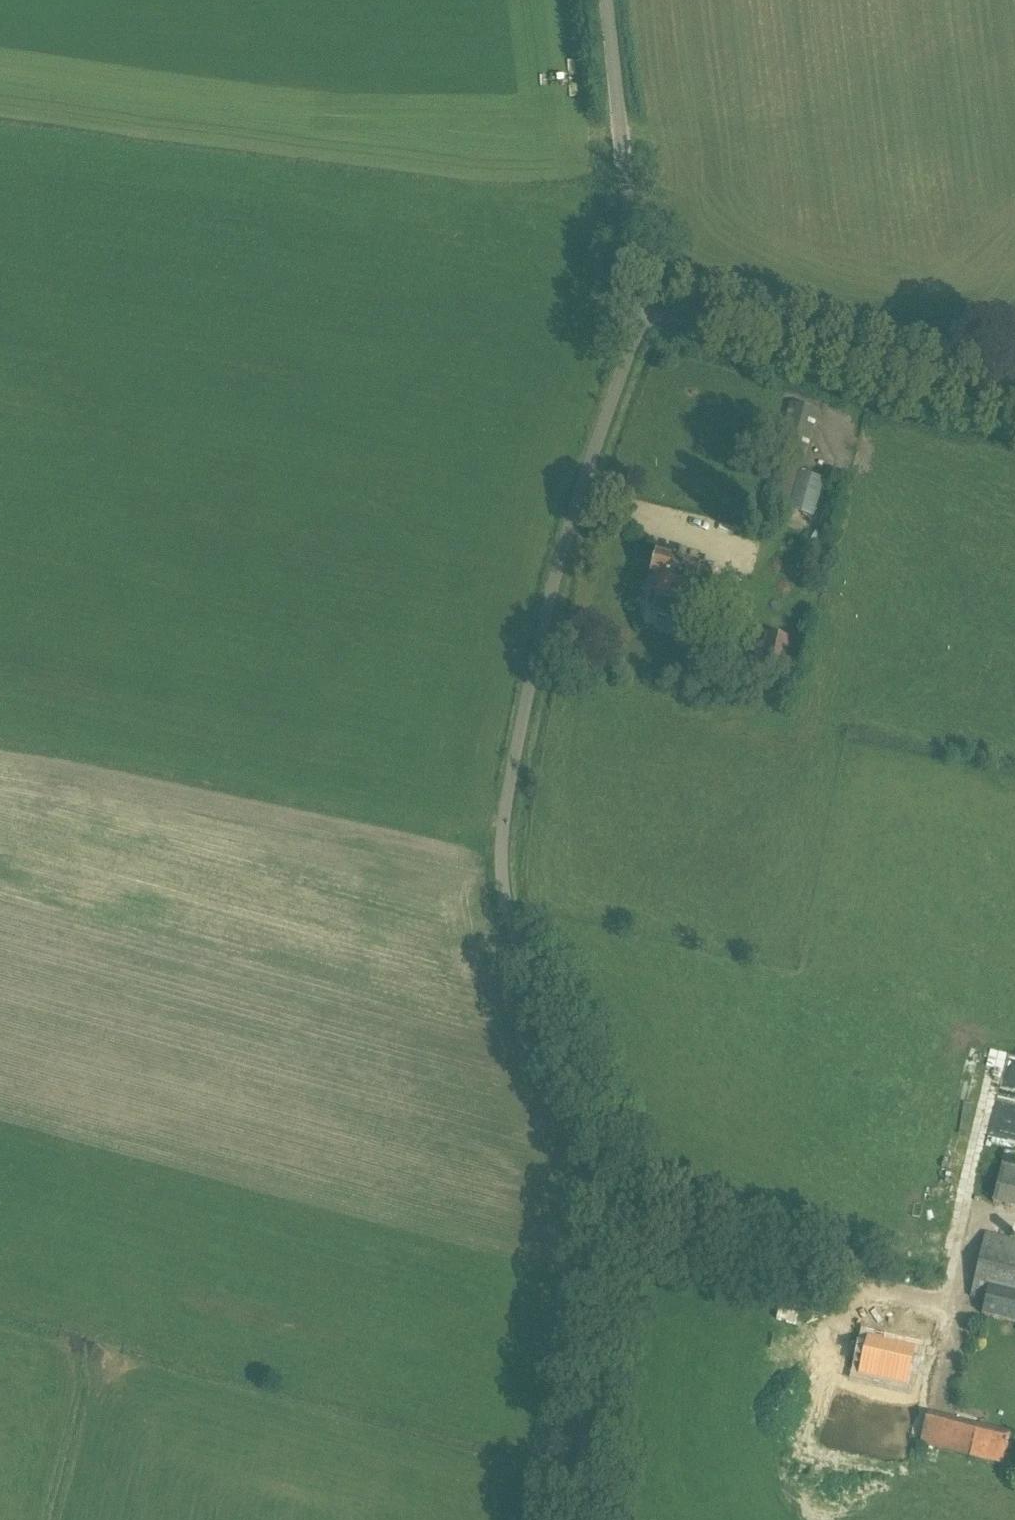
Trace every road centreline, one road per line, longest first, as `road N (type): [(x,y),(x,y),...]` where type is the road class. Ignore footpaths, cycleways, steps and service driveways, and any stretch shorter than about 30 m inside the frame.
road 1 (unclassified): [(578,1519),(608,1170),(592,1112),(513,929),(501,858),(553,584),(636,319),(605,0)]

